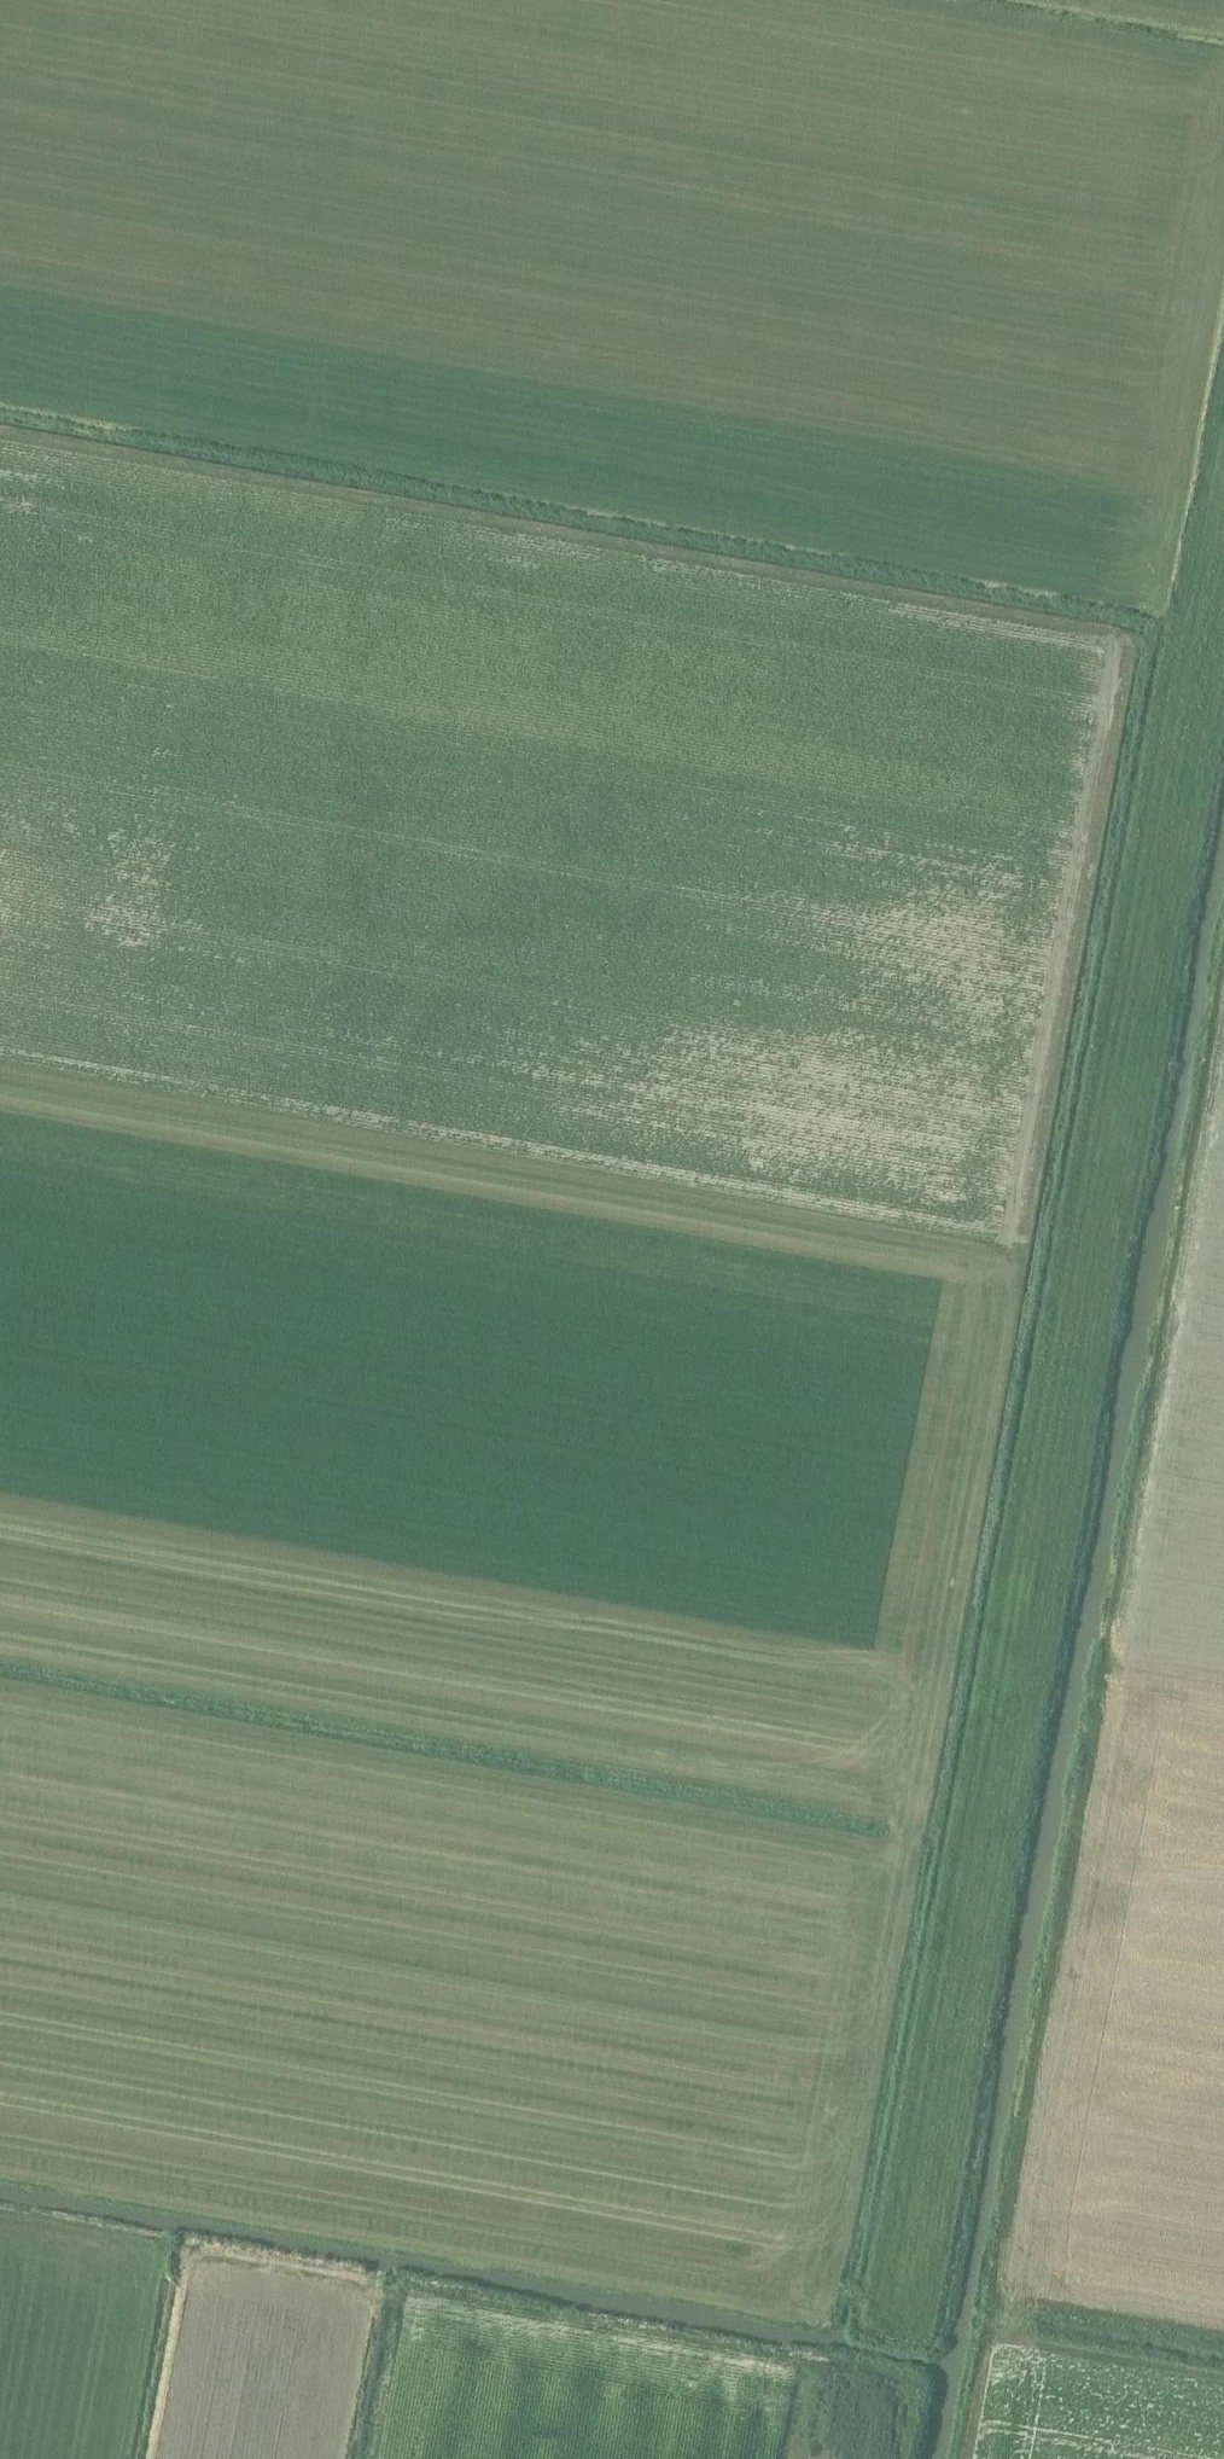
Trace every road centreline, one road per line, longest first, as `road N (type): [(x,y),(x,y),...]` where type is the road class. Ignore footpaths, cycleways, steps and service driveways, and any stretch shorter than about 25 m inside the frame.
road 1 (track): [(925,2321),(1223,653)]

